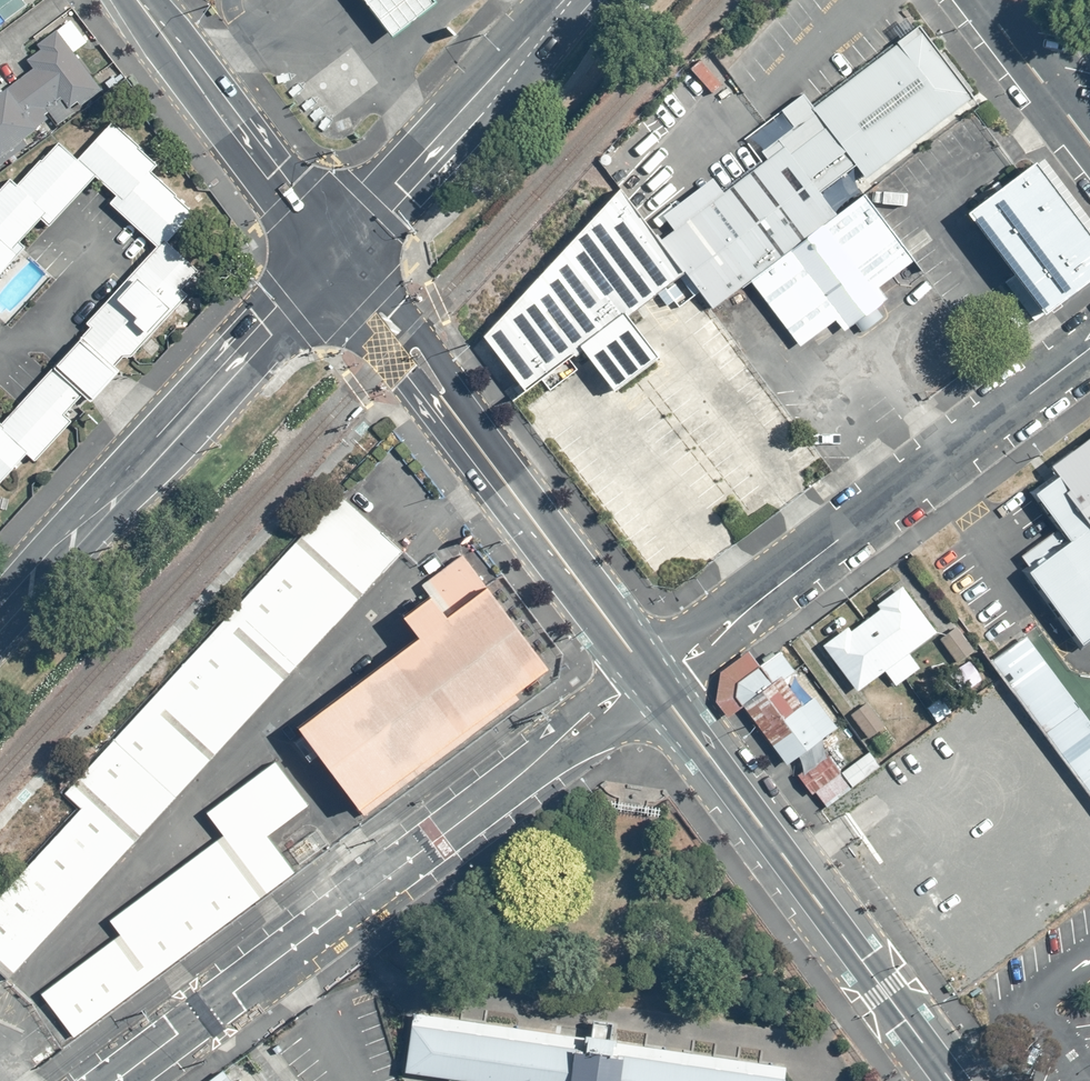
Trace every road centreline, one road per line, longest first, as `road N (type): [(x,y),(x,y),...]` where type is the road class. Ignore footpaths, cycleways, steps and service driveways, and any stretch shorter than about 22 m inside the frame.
road 1 (tertiary): [(114,1080),(651,677)]
road 2 (residential): [(1089,348),(684,661),(651,677)]
road 3 (secondary): [(651,677),(425,374),(330,262)]
road 4 (secondary): [(951,1080),(651,677)]
road 5 (secondary): [(330,262),(274,332),(0,609)]
road 6 (secondary): [(330,262),(564,0)]
road 7 (secondary): [(330,262),(136,0)]
road 8 (residential): [(980,0),(1089,145)]

